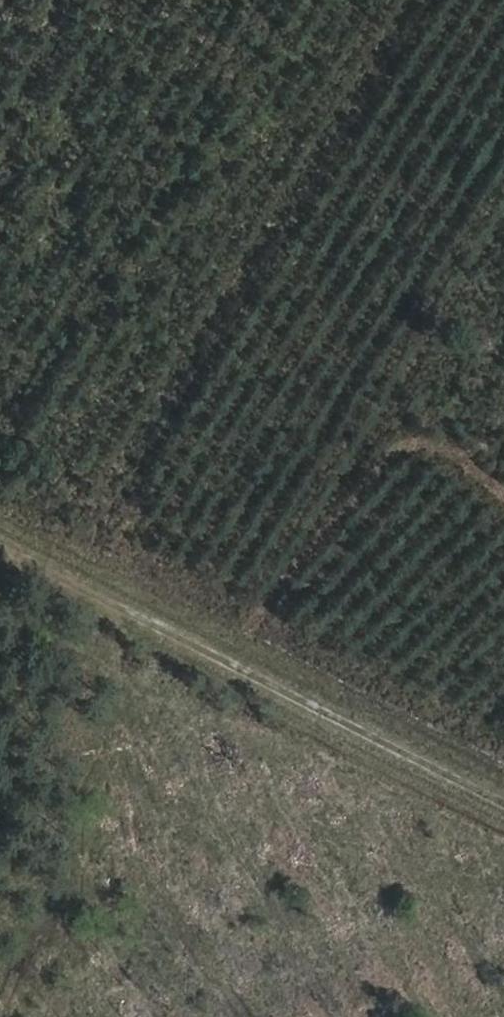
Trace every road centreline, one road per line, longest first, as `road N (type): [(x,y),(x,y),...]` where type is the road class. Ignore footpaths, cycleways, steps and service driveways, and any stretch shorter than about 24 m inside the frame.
road 1 (track): [(0,545),(503,811)]

